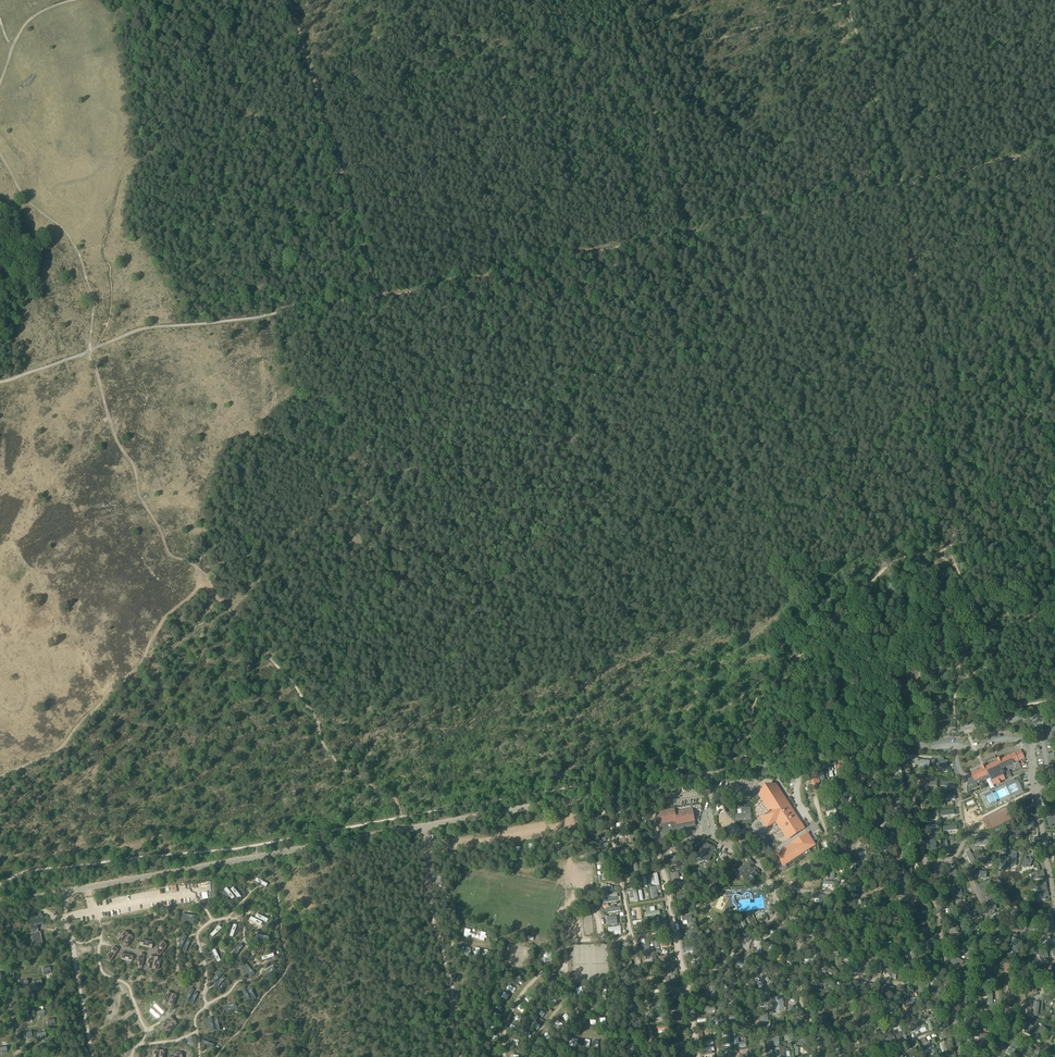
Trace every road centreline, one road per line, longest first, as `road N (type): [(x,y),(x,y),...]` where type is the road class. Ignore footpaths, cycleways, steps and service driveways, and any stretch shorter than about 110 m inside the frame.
road 1 (unclassified): [(0,904),(1054,712)]
road 2 (track): [(896,559),(815,449),(762,395),(754,353),(694,244),(638,67)]
road 3 (track): [(342,173),(637,61),(848,4)]
road 4 (track): [(380,298),(902,186)]
road 5 (track): [(89,351),(145,328),(380,298)]
road 6 (track): [(0,774),(55,749),(138,668),(159,625),(203,580)]
road 7 (track): [(848,4),(902,186)]
road 8 (track): [(342,173),(290,0)]
road 9 (track): [(1054,150),(902,186)]
road 10 (track): [(67,917),(93,1056)]
road 11 (track): [(380,298),(342,173)]

